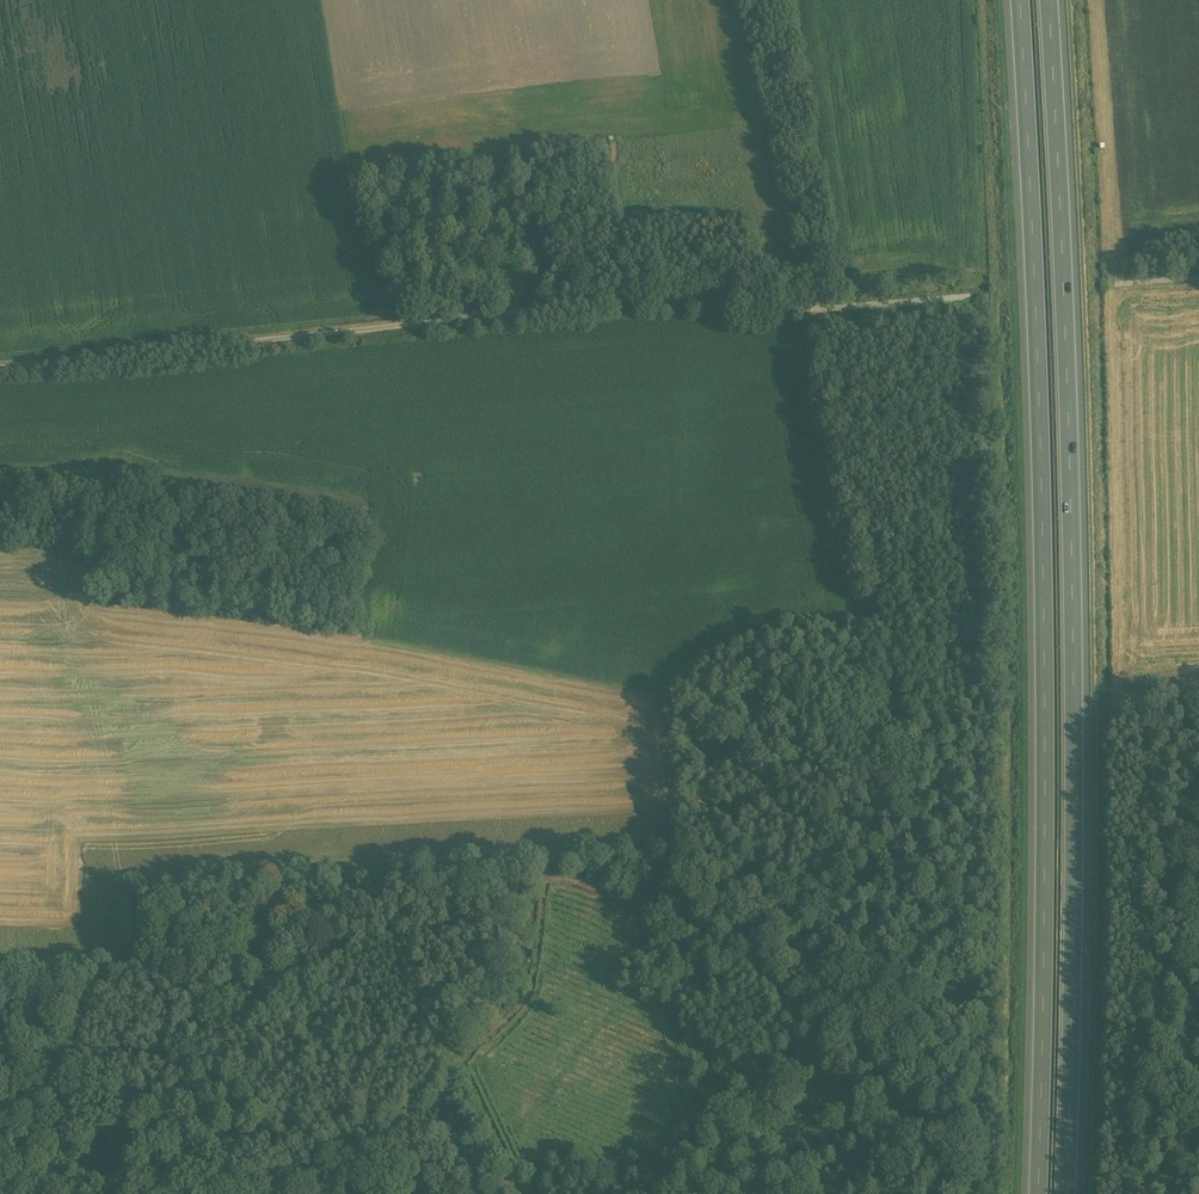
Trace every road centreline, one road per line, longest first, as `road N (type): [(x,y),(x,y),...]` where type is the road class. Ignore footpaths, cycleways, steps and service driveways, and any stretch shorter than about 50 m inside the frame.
road 1 (motorway): [(1019,0),(1044,629),(1036,1193)]
road 2 (motorway): [(1065,1193),(1073,626),(1049,0)]
road 3 (unclassified): [(980,302),(835,313),(653,303),(0,374)]
road 4 (track): [(881,634),(933,879),(989,923),(995,957),(763,1153),(663,1193)]

